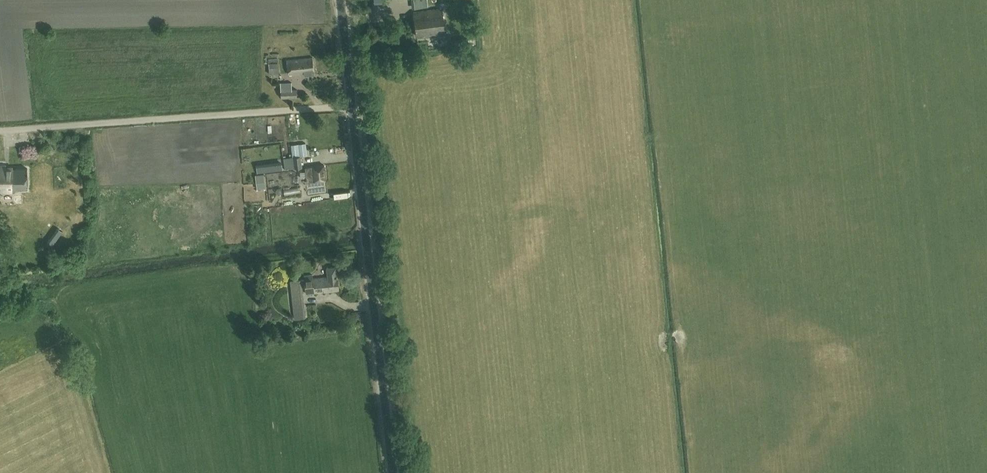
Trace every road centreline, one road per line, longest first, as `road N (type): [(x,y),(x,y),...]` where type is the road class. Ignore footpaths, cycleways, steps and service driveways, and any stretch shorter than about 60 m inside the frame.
road 1 (tertiary): [(395,472),(340,0)]
road 2 (track): [(352,105),(0,131)]

